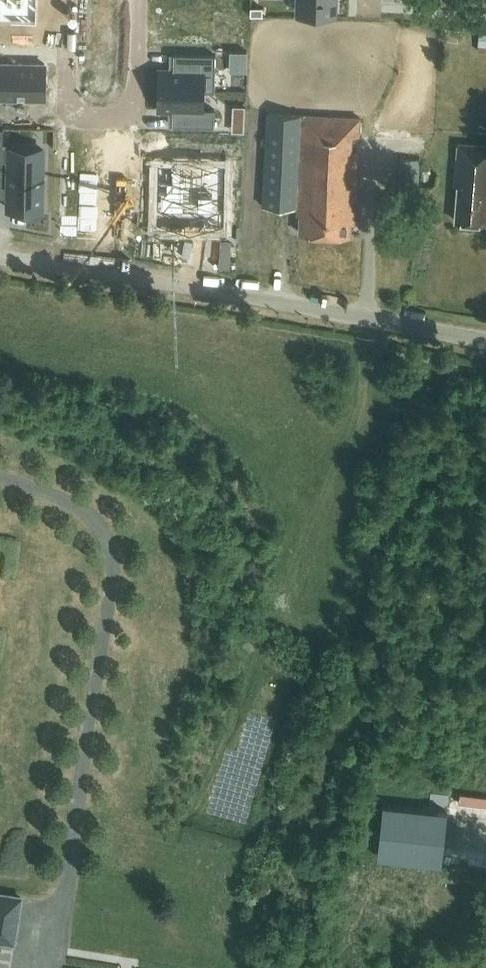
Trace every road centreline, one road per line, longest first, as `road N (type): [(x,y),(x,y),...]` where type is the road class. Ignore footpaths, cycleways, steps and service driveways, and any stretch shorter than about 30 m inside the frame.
road 1 (residential): [(485,341),(0,256)]
road 2 (residential): [(135,0),(134,118),(71,111),(70,0)]

